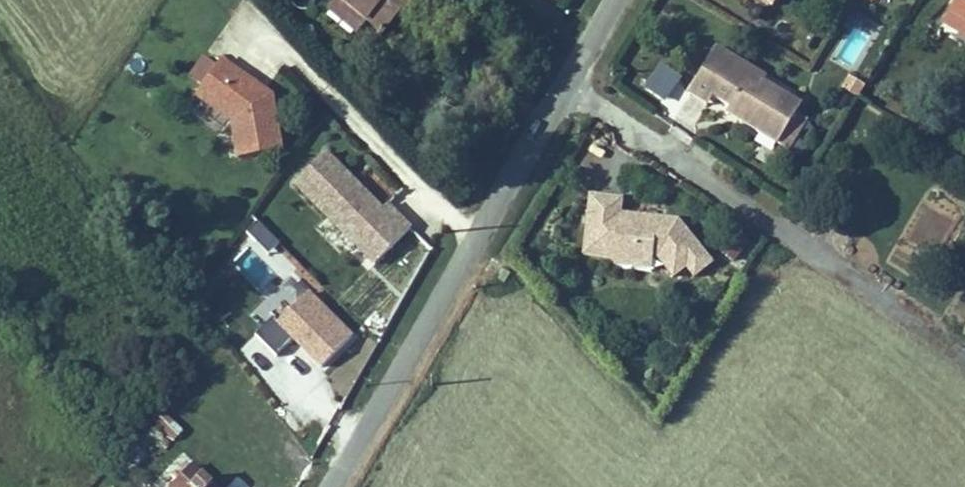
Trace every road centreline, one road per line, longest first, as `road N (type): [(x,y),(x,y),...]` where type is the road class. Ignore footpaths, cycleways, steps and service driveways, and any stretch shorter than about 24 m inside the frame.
road 1 (residential): [(964,360),(573,80)]
road 2 (tertiary): [(334,486),(573,80)]

